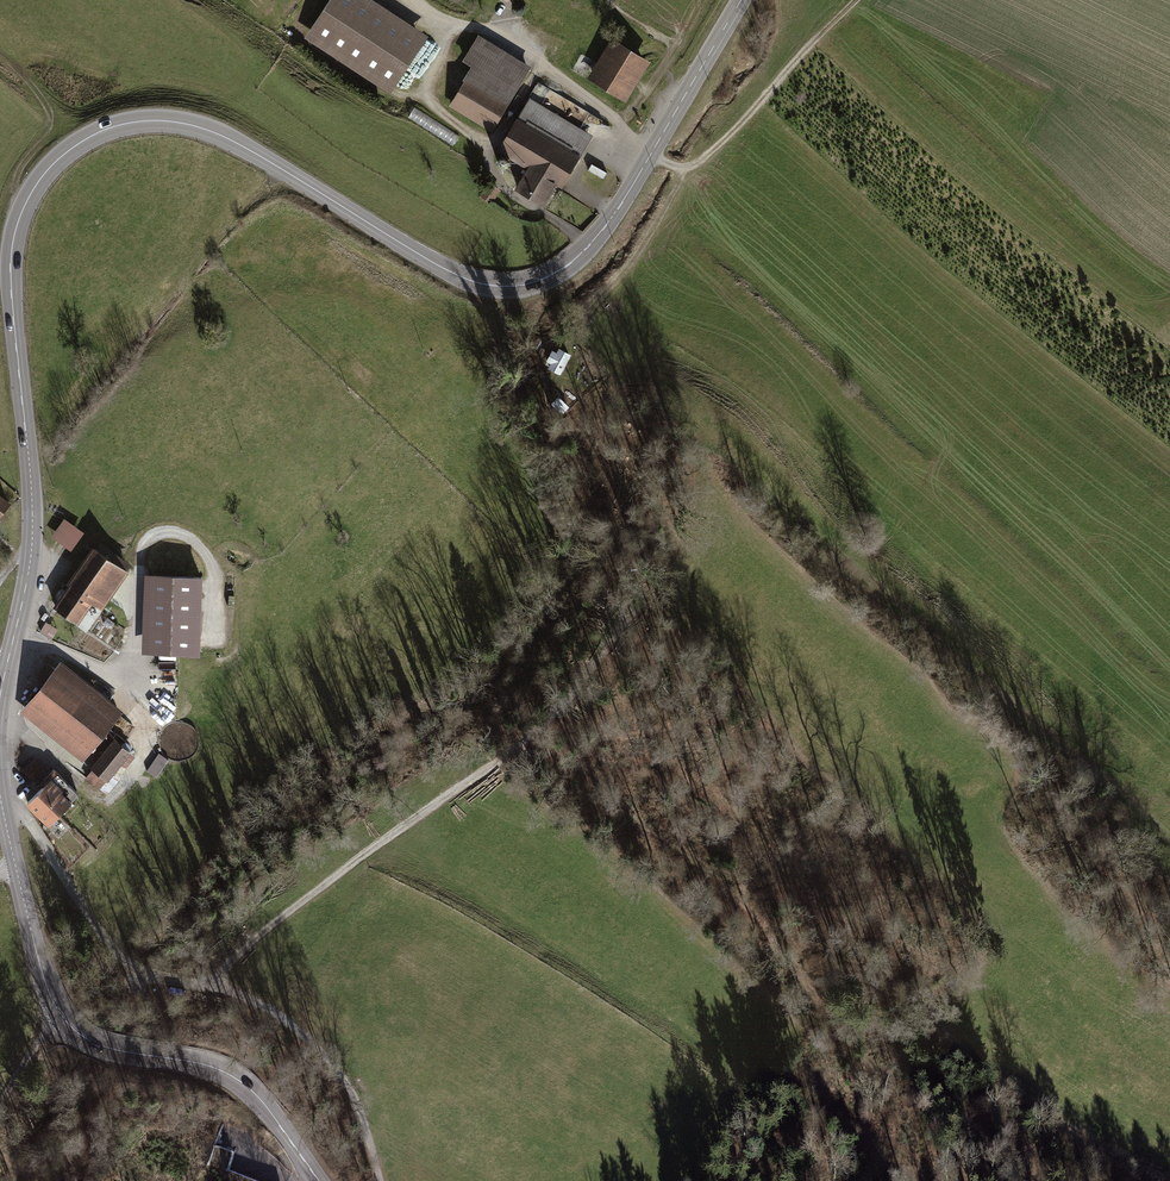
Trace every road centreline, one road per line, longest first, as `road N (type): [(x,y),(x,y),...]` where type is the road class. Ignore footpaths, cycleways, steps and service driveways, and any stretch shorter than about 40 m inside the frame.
road 1 (secondary): [(741,0),(611,221),(570,270),(538,282),(499,287),(466,279),(252,150),(183,124),(128,123),(57,161),(26,202),(12,245),(32,531),(0,694)]
road 2 (track): [(564,750),(718,877),(790,955),(839,1043),(937,1105),(1022,1180)]
road 3 (track): [(212,985),(259,936),(519,748),(633,611)]
road 4 (track): [(3,810),(25,819),(119,955),(163,978),(244,997),(313,1041),(341,1072),(365,1119),(379,1180)]
road 5 (secondary): [(0,795),(47,988),(65,1026),(84,1040),(191,1063),(237,1084),(320,1180)]
road 6 (track): [(586,745),(668,768),(751,830),(850,928),(971,980)]
road 7 (track): [(495,171),(478,140),(425,95),(447,34),(470,29),(510,38),(651,155)]
road 8 (track): [(13,641),(118,679),(132,650),(142,550),(170,531),(192,540),(213,567),(213,642)]
road 9 (track): [(498,765),(697,722),(767,726)]
road 10 (track): [(0,711),(78,780),(99,795),(114,792),(141,748),(135,707),(118,679)]
road 11 (track): [(544,351),(624,276),(684,174),(651,155)]
road 12 (track): [(684,174),(857,0)]
road 13 (track): [(778,1075),(964,1180)]

